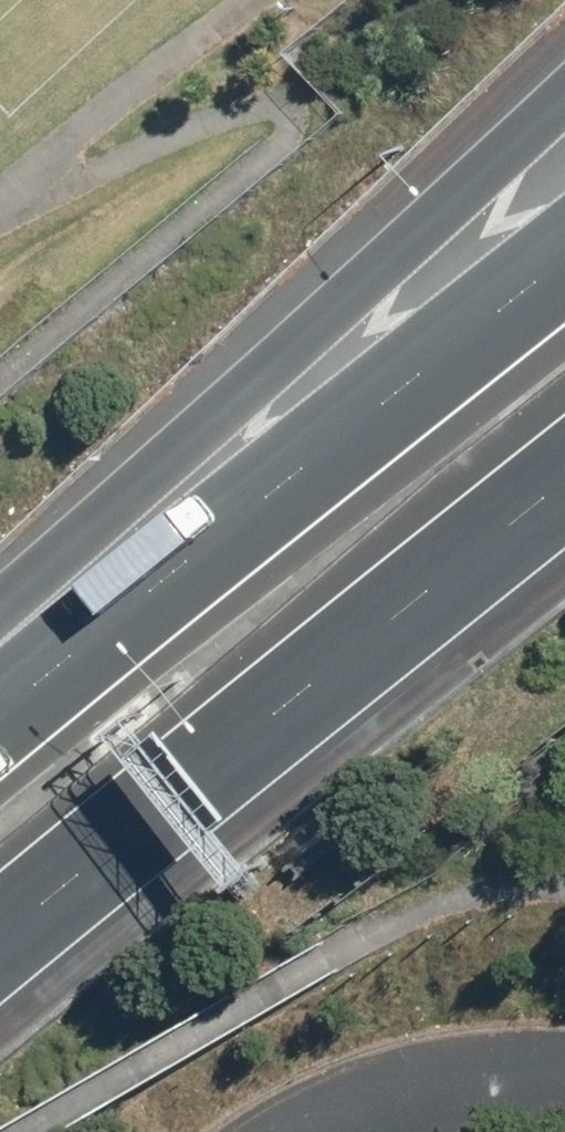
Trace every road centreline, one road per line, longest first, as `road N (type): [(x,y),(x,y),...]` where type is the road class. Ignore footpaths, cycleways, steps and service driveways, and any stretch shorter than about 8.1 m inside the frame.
road 1 (motorway): [(0,656),(564,107)]
road 2 (motorway): [(564,504),(0,976)]
road 3 (motorway): [(0,718),(564,269)]
road 4 (residential): [(343,1131),(463,1093),(564,1086)]

